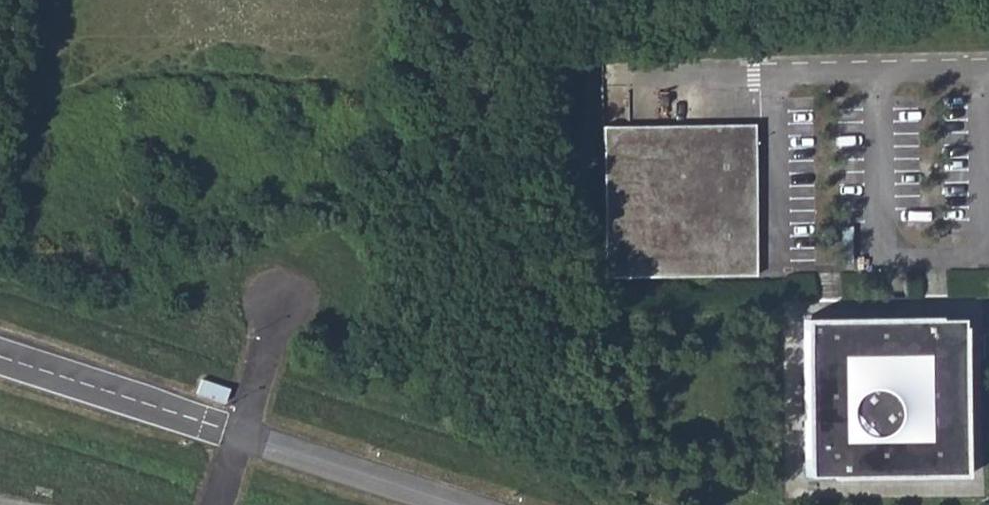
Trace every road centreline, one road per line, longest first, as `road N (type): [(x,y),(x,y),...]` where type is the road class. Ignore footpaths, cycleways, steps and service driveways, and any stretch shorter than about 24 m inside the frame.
road 1 (unclassified): [(988,76),(772,84)]

